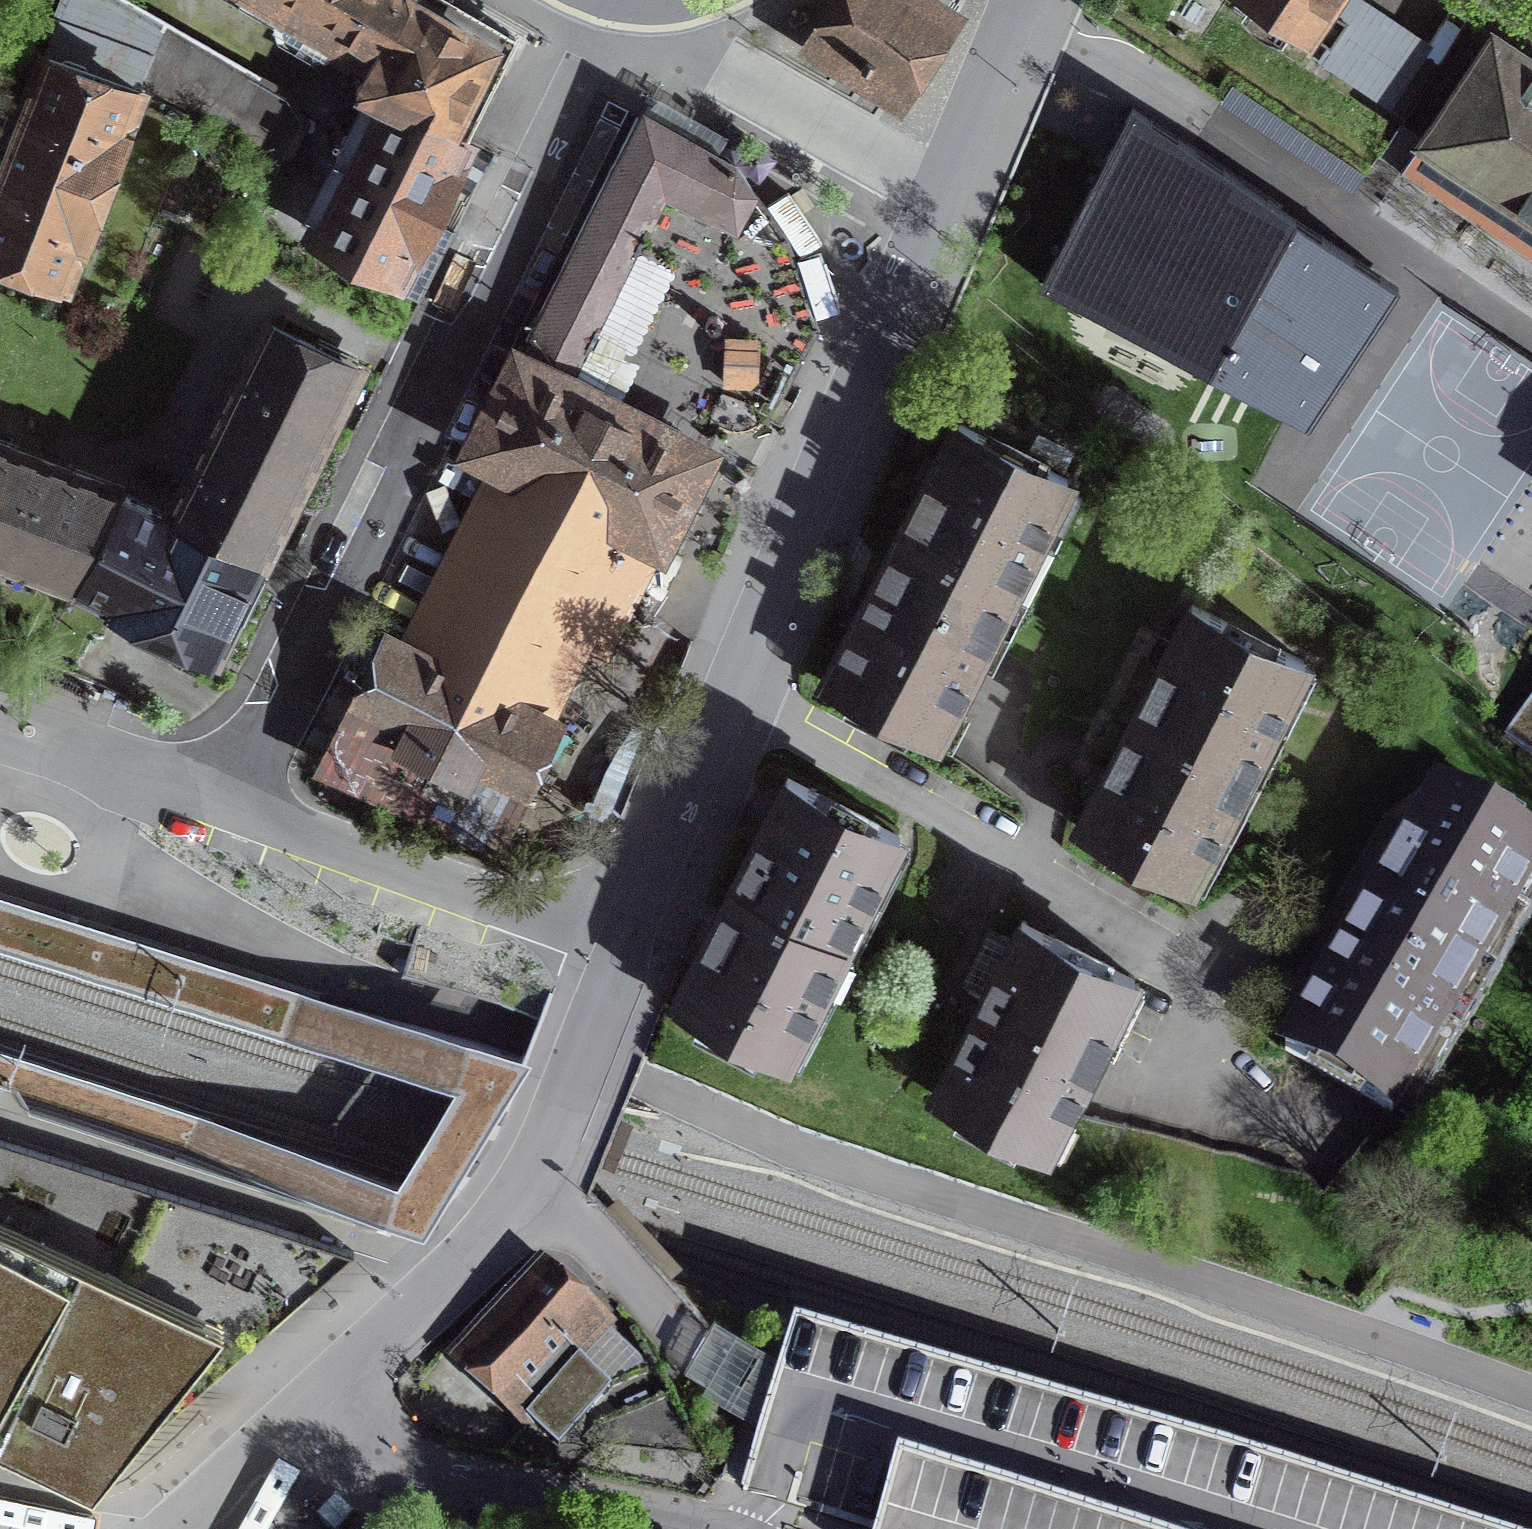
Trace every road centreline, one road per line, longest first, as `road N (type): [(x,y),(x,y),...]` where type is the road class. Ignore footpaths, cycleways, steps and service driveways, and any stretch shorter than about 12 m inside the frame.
road 1 (residential): [(618,0),(232,811),(623,950)]
road 2 (residential): [(939,182),(623,950)]
road 3 (residential): [(623,950),(525,1175),(458,1257),(282,1419)]
road 4 (unclassified): [(282,1419),(452,1480),(735,1528)]
road 5 (residential): [(634,0),(939,182)]
road 6 (residential): [(1014,0),(939,182)]
road 7 (residential): [(282,1419),(191,1528)]

